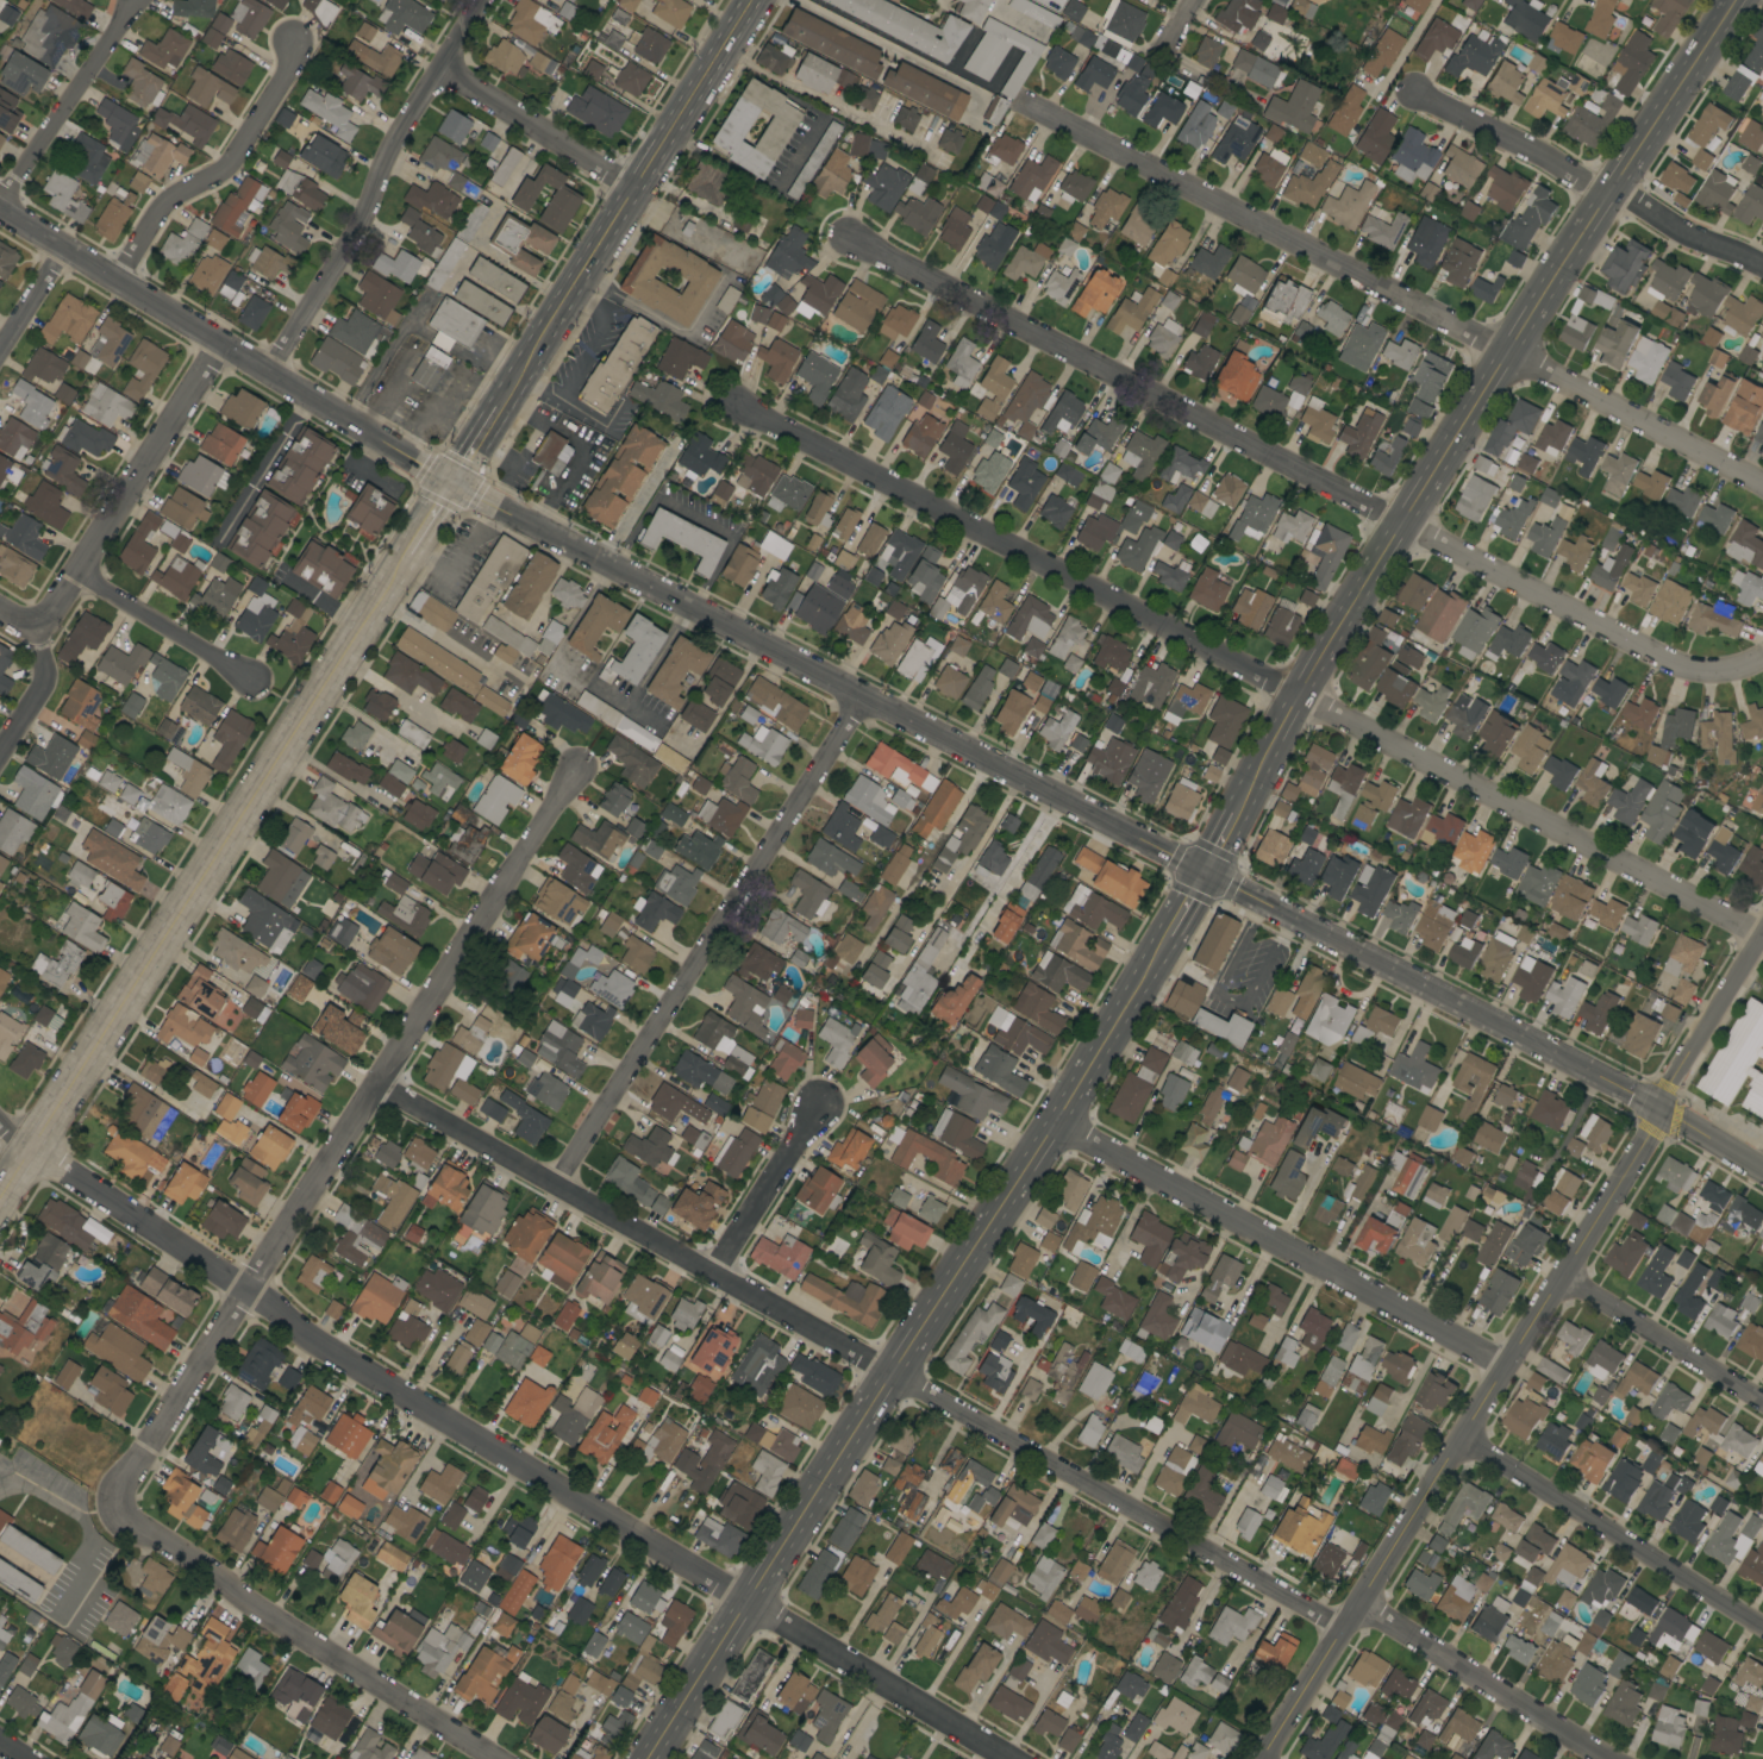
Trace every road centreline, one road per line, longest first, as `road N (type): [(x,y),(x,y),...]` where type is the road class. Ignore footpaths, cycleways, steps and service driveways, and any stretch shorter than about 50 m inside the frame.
road 1 (tertiary): [(0,211),(457,481),(1655,1104),(1762,1170)]
road 2 (residential): [(0,1127),(25,1156),(246,1289),(350,1365),(1010,1758)]
road 3 (residential): [(734,406),(1298,690),(1756,938)]
road 4 (residential): [(379,1083),(1344,1627)]
road 5 (residential): [(851,242),(1642,650),(1711,671),(1762,657)]
road 6 (tertiary): [(1165,934),(645,1758)]
road 7 (tertiary): [(1731,0),(1399,520),(1234,812)]
road 8 (residential): [(577,766),(112,1506)]
road 9 (residential): [(1024,107),(1762,484)]
road 10 (residential): [(1655,1104),(1651,1128),(1261,1758)]
road 11 (tertiary): [(411,553),(0,1198)]
road 12 (residential): [(861,696),(558,1188)]
road 13 (residential): [(1052,1121),(1502,1367)]
road 14 (tertiary): [(753,0),(499,412)]
road 15 (residential): [(219,344),(38,631),(45,671),(0,751)]
road 16 (residential): [(112,1506),(493,1758)]
road 17 (residential): [(476,0),(382,156),(358,224),(267,374)]
road 18 (residential): [(1415,94),(1762,265)]
road 19 (residential): [(1461,1439),(1762,1623)]
road 20 (residential): [(289,40),(286,74),(225,169),(163,200),(113,280)]
road 21 (residential): [(1358,1603),(1608,1758)]
road 22 (residential): [(135,0),(0,206)]
road 23 (residential): [(1563,1275),(1762,1400)]
road 24 (residential): [(438,65),(633,190)]
road 25 (residential): [(1762,927),(1655,1104)]
road 26 (residential): [(75,572),(243,682)]
road 27 (residential): [(714,1271),(817,1104)]

